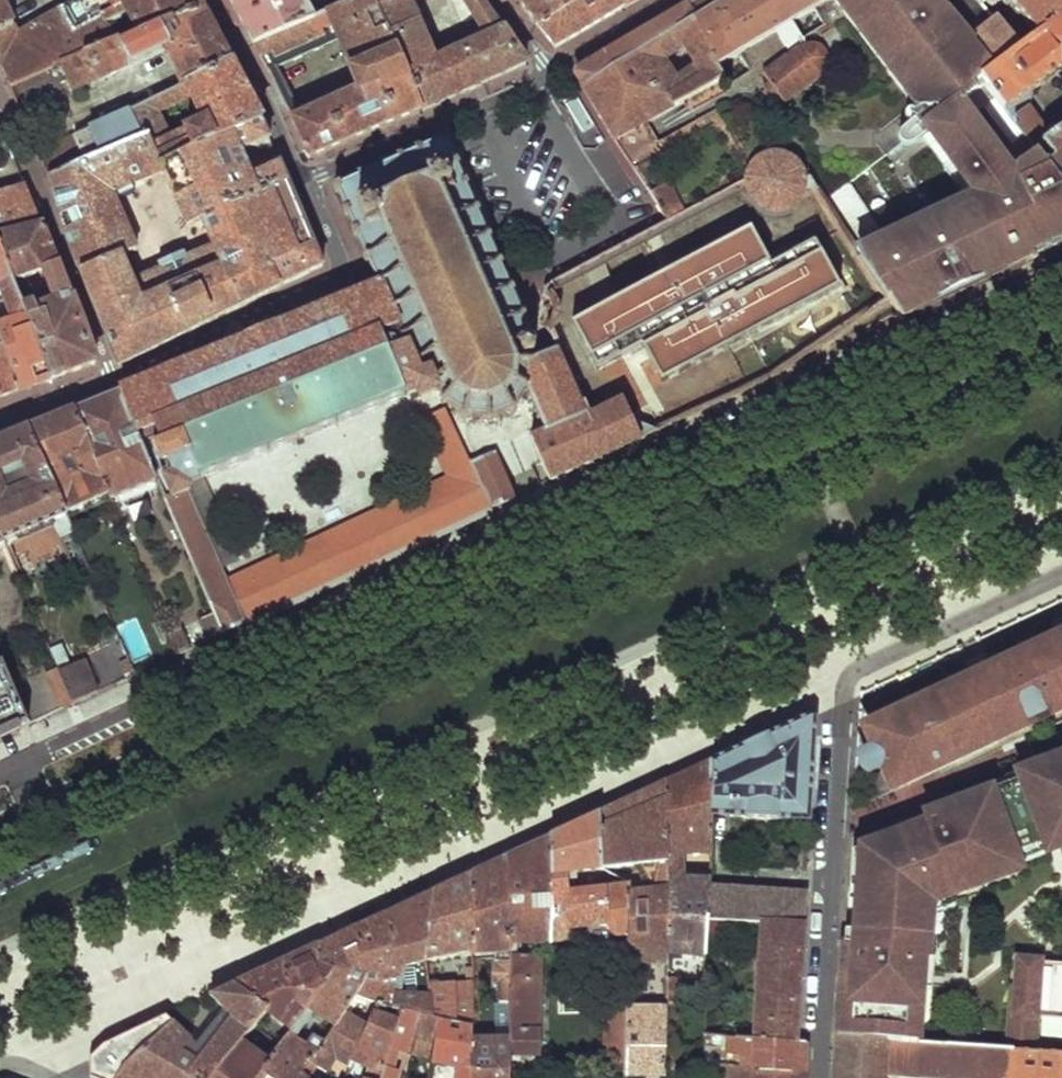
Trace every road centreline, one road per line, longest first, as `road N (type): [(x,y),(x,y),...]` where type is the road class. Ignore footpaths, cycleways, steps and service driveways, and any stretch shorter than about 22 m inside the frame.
road 1 (primary): [(1061,336),(0,831)]
road 2 (residential): [(1061,570),(842,667),(819,1077)]
road 3 (residential): [(307,181),(337,256),(331,281),(113,378)]
road 4 (residential): [(0,92),(113,378)]
road 5 (residential): [(550,70),(307,181)]
road 6 (residential): [(307,181),(212,0)]
road 7 (residential): [(663,0),(550,70)]
road 8 (residential): [(113,378),(0,419)]

